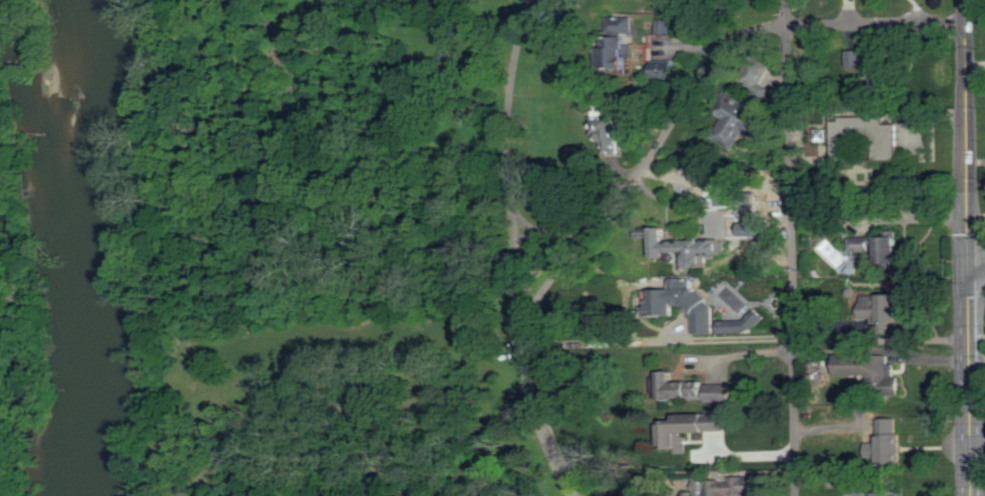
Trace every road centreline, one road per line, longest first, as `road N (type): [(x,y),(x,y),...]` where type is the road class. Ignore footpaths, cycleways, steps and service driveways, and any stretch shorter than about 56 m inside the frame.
road 1 (residential): [(520,328),(632,185),(725,44),(765,29),(966,23)]
road 2 (residential): [(528,0),(507,134),(520,328),(534,414),(574,495)]
road 3 (residential): [(797,495),(786,0)]
road 4 (secondary): [(966,0),(968,268)]
road 5 (secondary): [(968,268),(970,495)]

